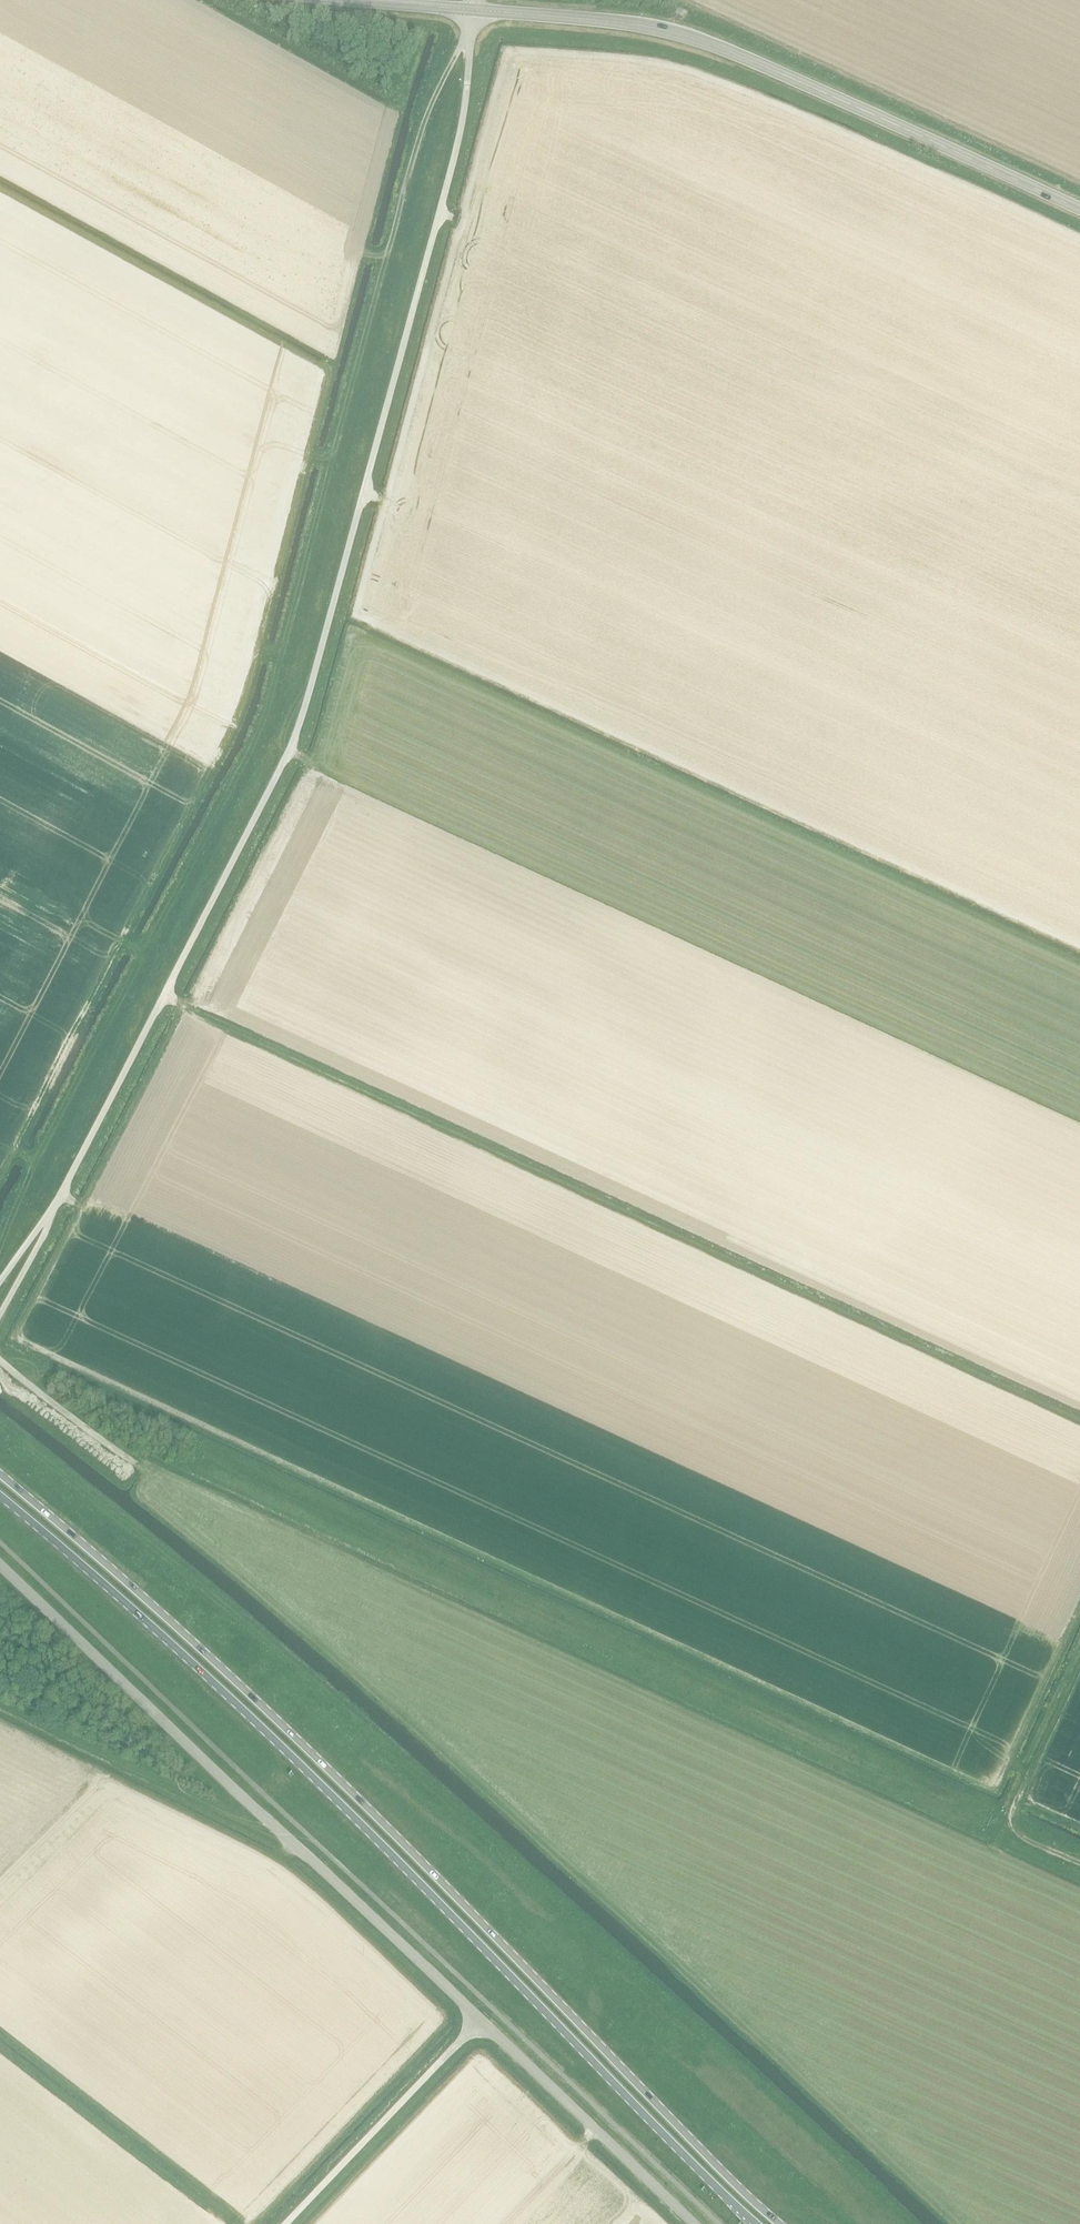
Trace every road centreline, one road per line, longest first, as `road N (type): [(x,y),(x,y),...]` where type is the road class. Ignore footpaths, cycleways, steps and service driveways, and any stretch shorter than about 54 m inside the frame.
road 1 (track): [(470,9),(462,118),(291,751),(0,1313)]
road 2 (track): [(0,1257),(24,1188),(261,729),(418,138),(471,0)]
road 3 (primary): [(781,2223),(225,1669),(0,1475)]
road 4 (primary): [(0,1495),(343,1807),(754,2223)]
road 5 (track): [(123,1456),(149,1450),(216,1469),(1015,1830)]
road 6 (unclassified): [(695,2223),(0,1566)]
road 7 (secondary): [(1079,209),(686,35),(470,9)]
road 8 (track): [(285,2223),(480,2019)]
road 9 (track): [(0,1703),(198,1801)]
road 10 (track): [(1079,1665),(1010,1817),(1015,1830)]
road 11 (track): [(123,1456),(0,1359)]

